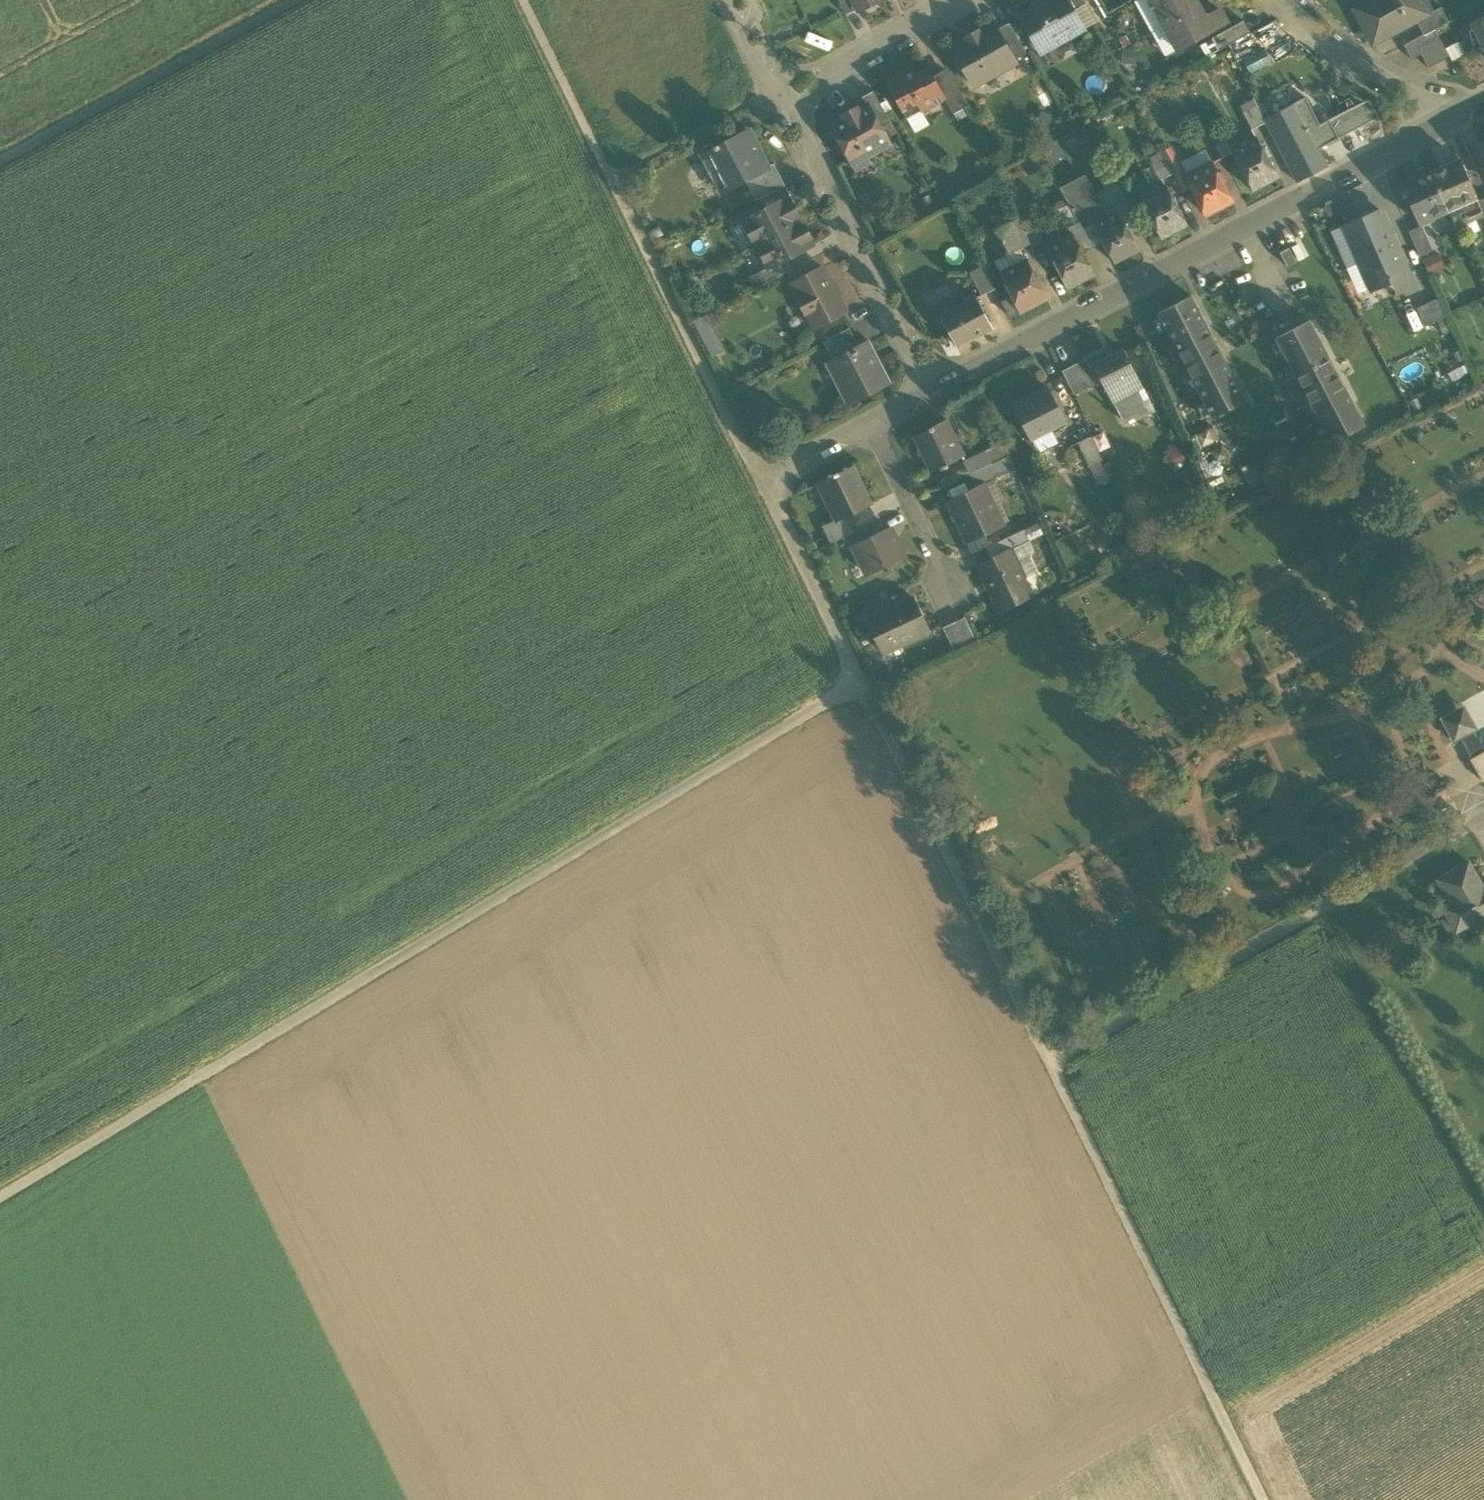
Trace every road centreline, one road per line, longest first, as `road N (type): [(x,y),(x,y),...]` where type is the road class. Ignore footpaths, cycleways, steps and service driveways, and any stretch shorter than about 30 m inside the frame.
road 1 (track): [(526,0),(1263,1499)]
road 2 (unclassified): [(0,1197),(863,680)]
road 3 (residential): [(1434,123),(931,392)]
road 4 (residential): [(1483,817),(1049,1060)]
road 5 (residential): [(931,392),(733,0)]
road 6 (track): [(0,155),(284,0)]
road 7 (residential): [(873,423),(962,609)]
road 8 (residential): [(1291,0),(1434,123)]
road 9 (residential): [(965,0),(822,77)]
road 10 (residential): [(873,423),(763,482)]

